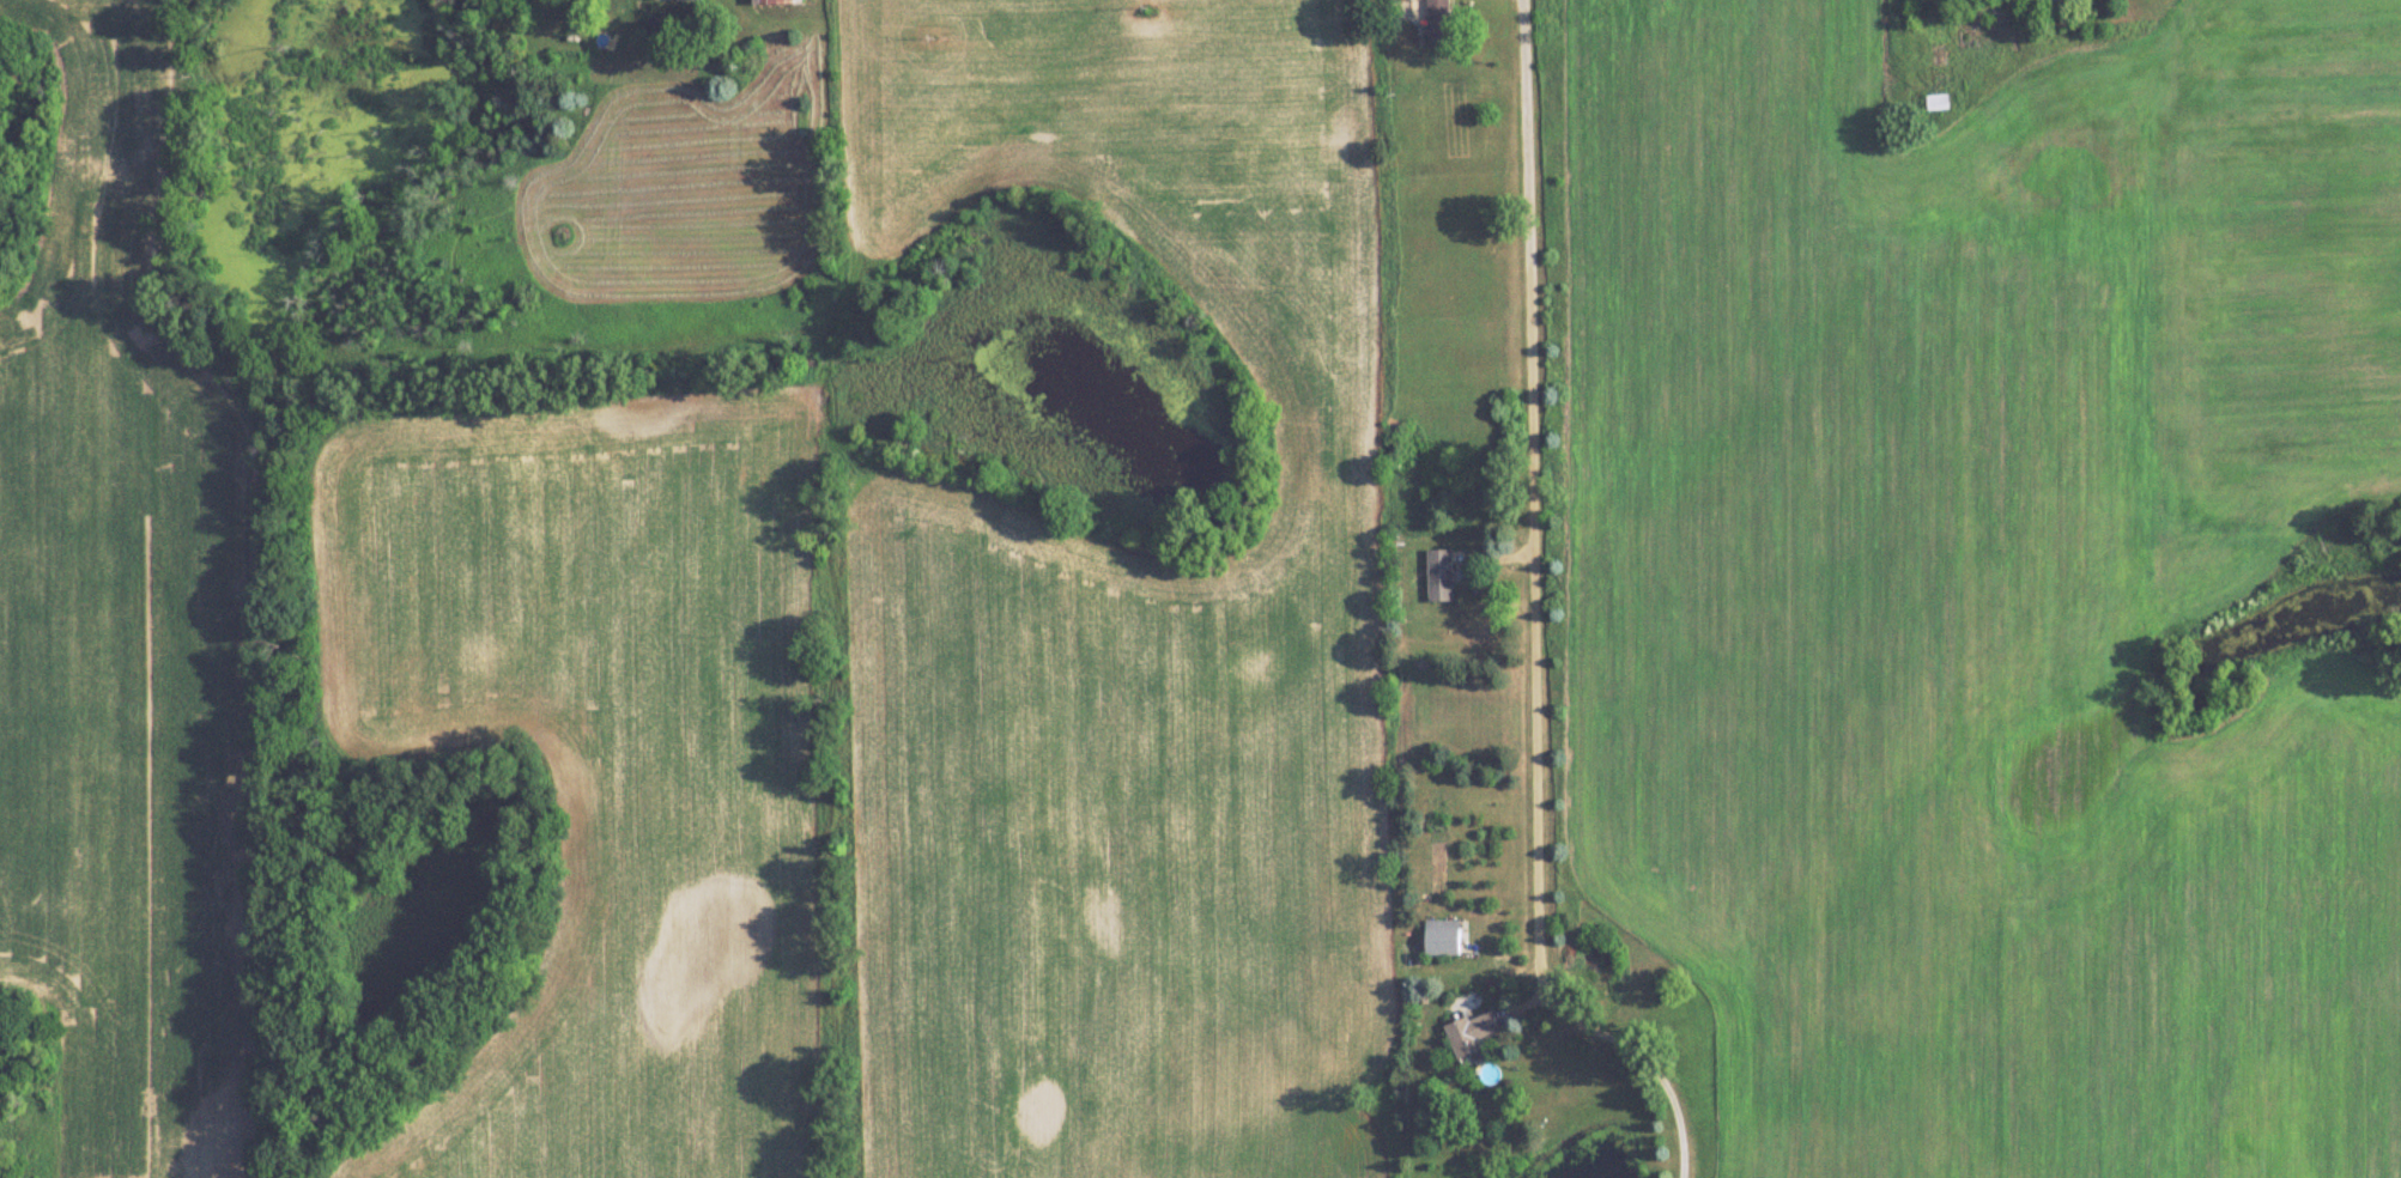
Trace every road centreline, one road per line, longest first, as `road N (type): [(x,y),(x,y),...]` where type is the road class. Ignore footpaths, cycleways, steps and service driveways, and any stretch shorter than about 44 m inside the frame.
road 1 (residential): [(1684,1177),(1682,1128),(1663,1079),(1553,1004),(1541,961),(1525,0)]

